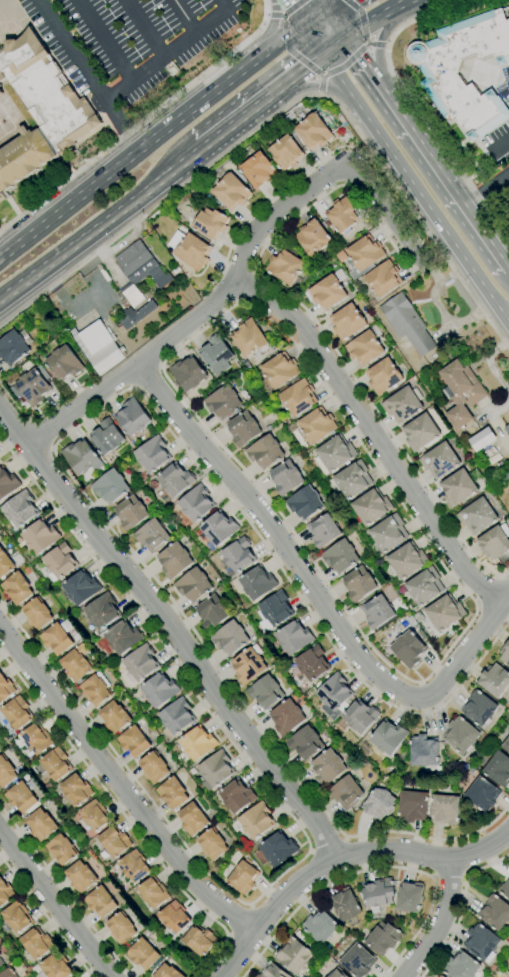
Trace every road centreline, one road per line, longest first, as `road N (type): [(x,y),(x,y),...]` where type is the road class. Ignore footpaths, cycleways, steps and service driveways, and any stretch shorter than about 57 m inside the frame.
road 1 (residential): [(145,363),(390,691),(431,691),(460,676),(508,607)]
road 2 (residential): [(345,856),(0,411)]
road 3 (residential): [(244,278),(245,288),(304,332),(468,574),(508,608)]
road 4 (residential): [(0,629),(185,870),(257,928)]
road 5 (tertiary): [(218,976),(295,886),(345,856),(382,848),(455,857),(508,837)]
road 6 (primary): [(323,54),(508,323)]
road 7 (residential): [(26,444),(145,363),(244,278),(255,233)]
road 8 (primary): [(246,66),(0,258)]
road 9 (primary): [(0,297),(199,148)]
road 10 (residential): [(255,233),(350,165),(420,262)]
road 11 (primary): [(508,270),(395,106)]
road 12 (residential): [(111,976),(0,828)]
road 13 (primary): [(199,148),(323,54)]
road 14 (residential): [(397,976),(433,930),(455,857)]
road 15 (primary): [(395,106),(377,43),(422,0)]

